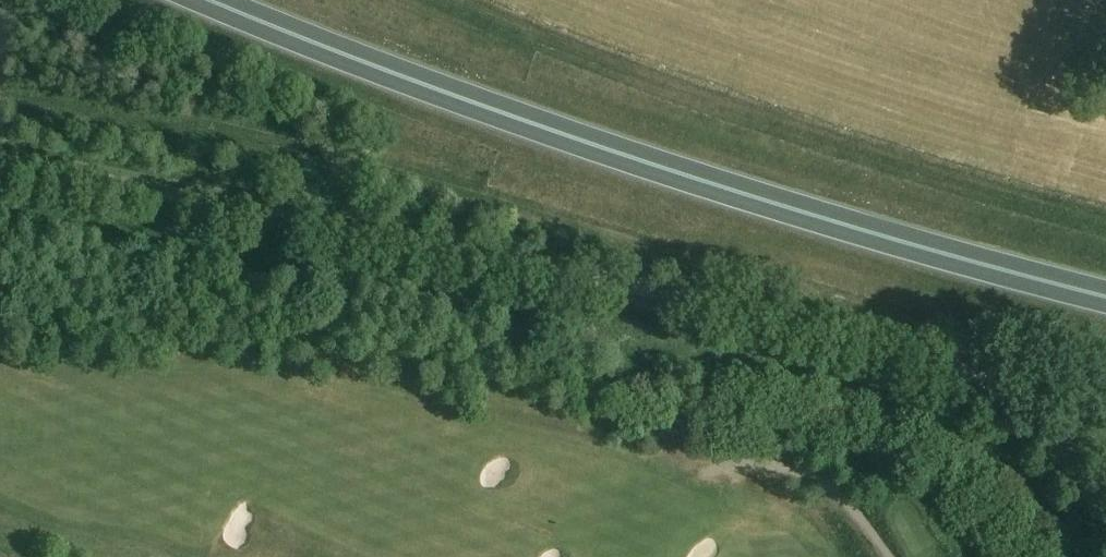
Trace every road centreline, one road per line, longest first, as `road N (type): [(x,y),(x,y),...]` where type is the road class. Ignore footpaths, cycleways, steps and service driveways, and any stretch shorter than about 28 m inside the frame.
road 1 (unclassified): [(1105,512),(1052,434),(926,344),(0,160)]
road 2 (trunk): [(1105,299),(765,206),(427,91),(198,0)]

